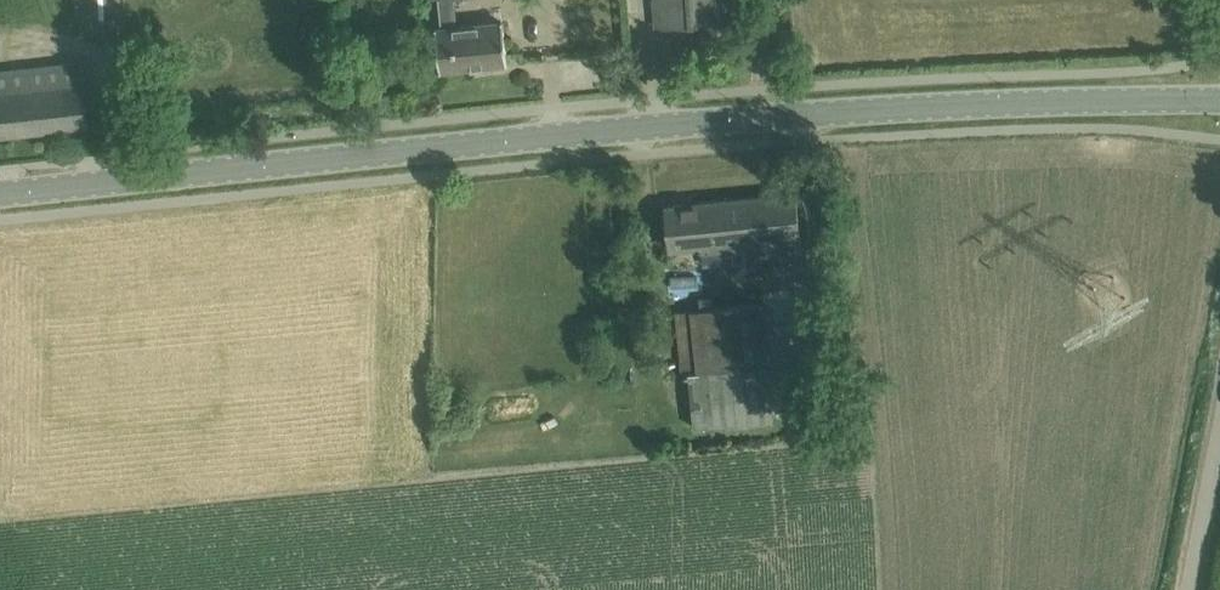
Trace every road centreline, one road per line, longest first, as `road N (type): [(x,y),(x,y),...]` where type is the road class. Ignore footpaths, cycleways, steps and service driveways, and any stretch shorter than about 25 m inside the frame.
road 1 (tertiary): [(1219,99),(697,120),(0,193)]
road 2 (unclassified): [(1186,589),(1219,410)]

